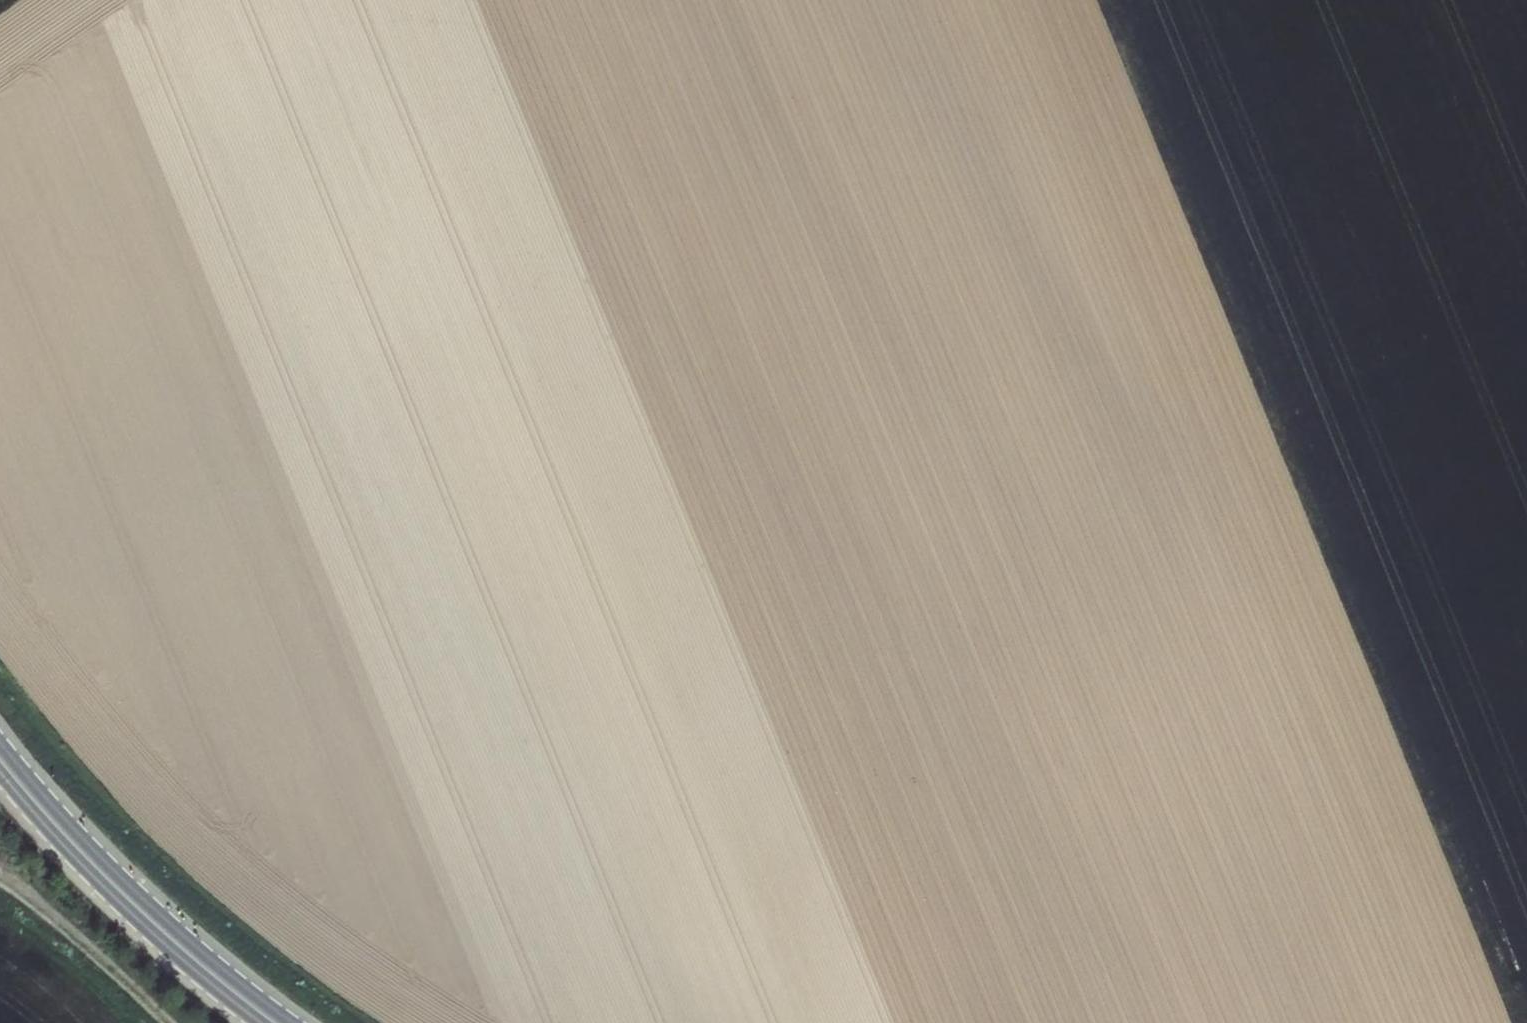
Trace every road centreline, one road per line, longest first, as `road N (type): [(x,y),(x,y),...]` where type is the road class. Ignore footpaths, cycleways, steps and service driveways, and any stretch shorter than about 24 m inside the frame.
road 1 (secondary): [(0,758),(149,920),(275,1022)]

